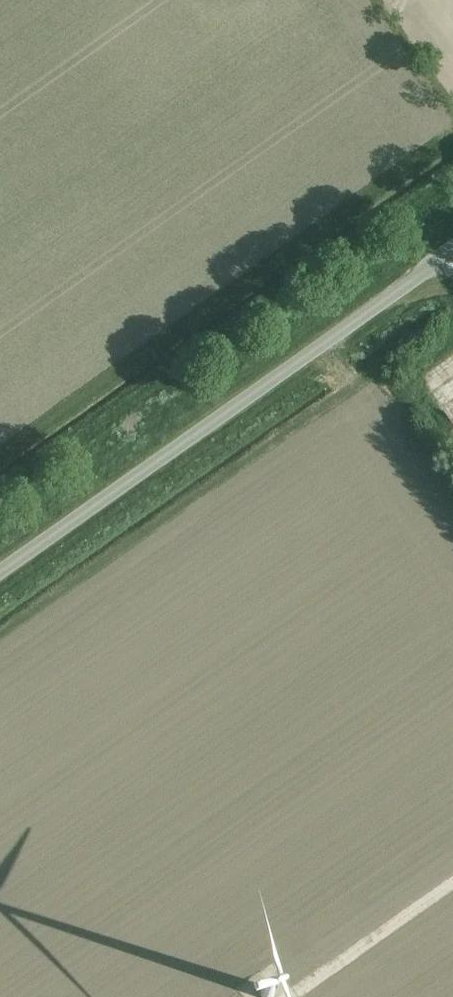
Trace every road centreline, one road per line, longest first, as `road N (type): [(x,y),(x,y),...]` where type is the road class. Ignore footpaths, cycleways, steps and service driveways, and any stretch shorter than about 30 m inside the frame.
road 1 (unclassified): [(0,570),(452,251)]

